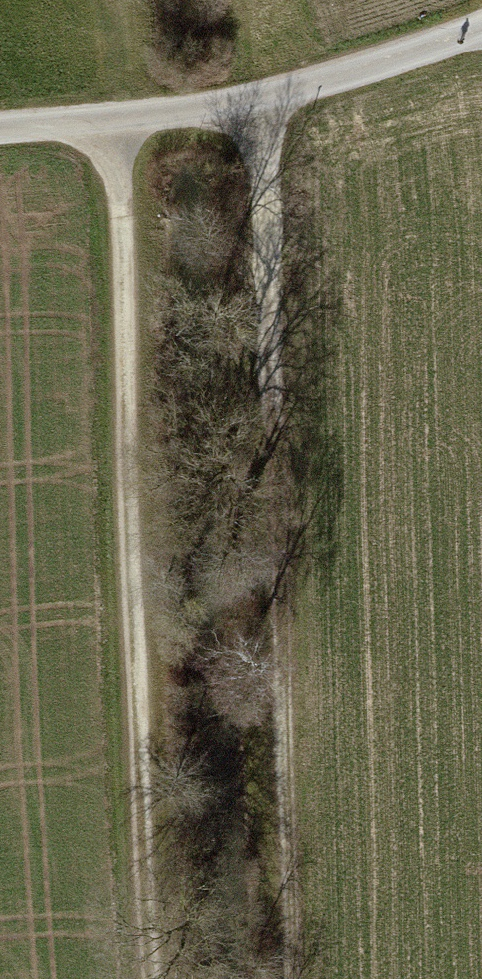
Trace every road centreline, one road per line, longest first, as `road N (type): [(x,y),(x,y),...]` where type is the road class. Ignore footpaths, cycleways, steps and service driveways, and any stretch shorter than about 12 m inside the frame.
road 1 (track): [(288,978),(263,108)]
road 2 (track): [(115,125),(155,978)]
road 3 (unclassified): [(0,132),(263,108),(481,31)]

